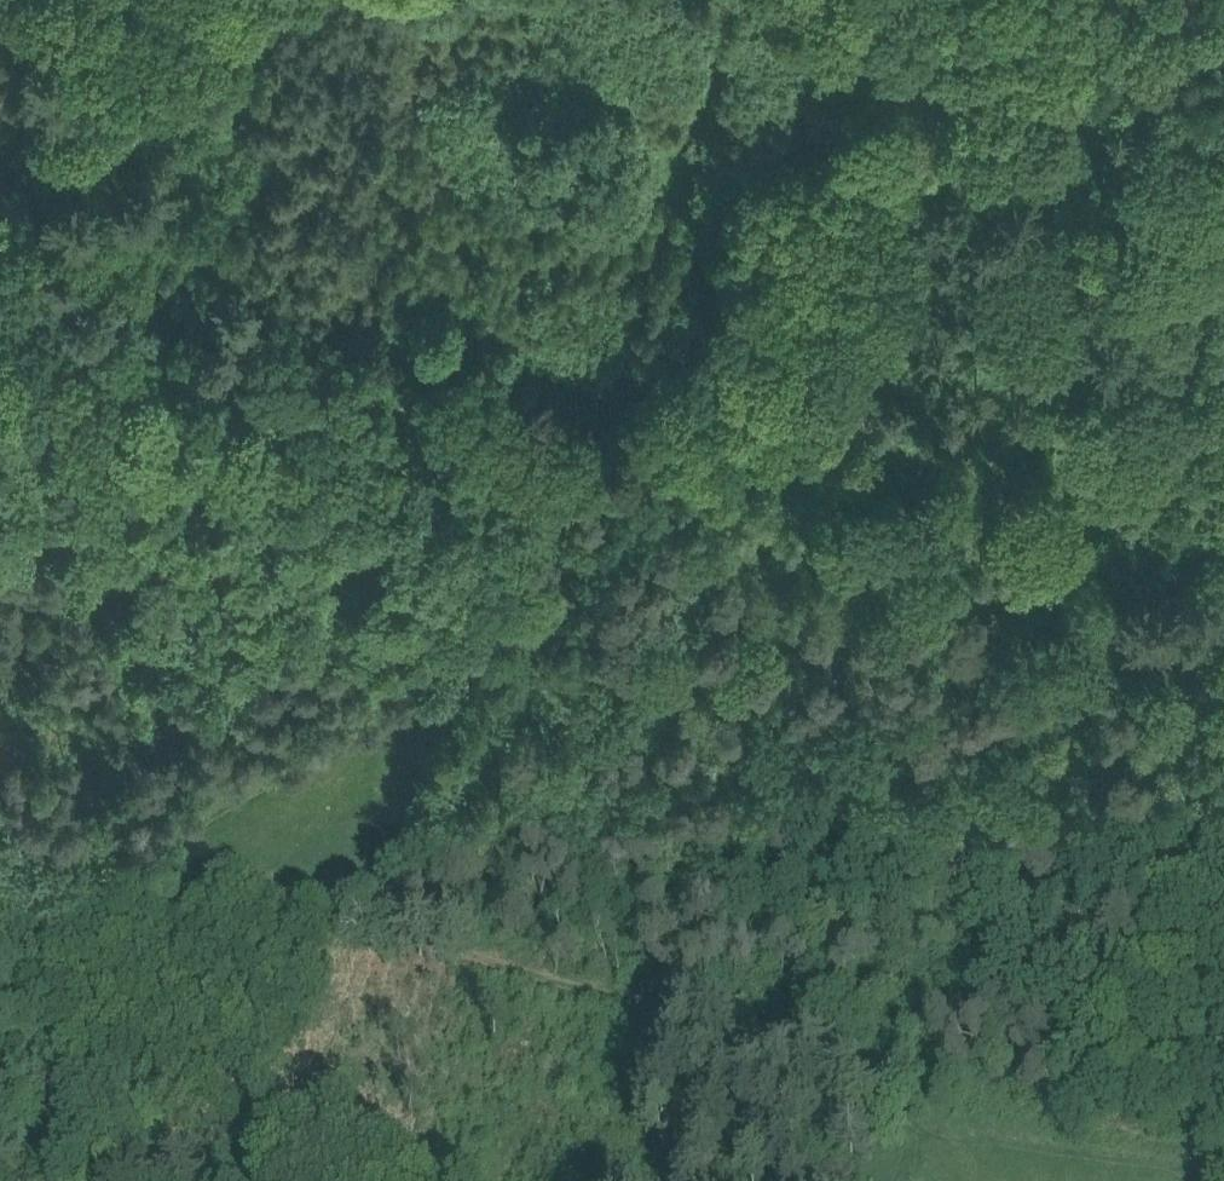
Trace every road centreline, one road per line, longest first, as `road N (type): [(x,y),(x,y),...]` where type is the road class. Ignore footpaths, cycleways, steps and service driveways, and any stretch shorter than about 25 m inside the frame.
road 1 (track): [(691,0),(545,456),(540,493),(452,647),(297,732),(173,818),(118,885),(69,988),(23,1180)]
road 2 (track): [(0,308),(1223,641)]
road 3 (track): [(0,824),(788,1057)]
road 4 (track): [(452,647),(455,678),(407,851),(342,925)]
road 5 (track): [(51,1079),(165,1118),(168,1180)]

